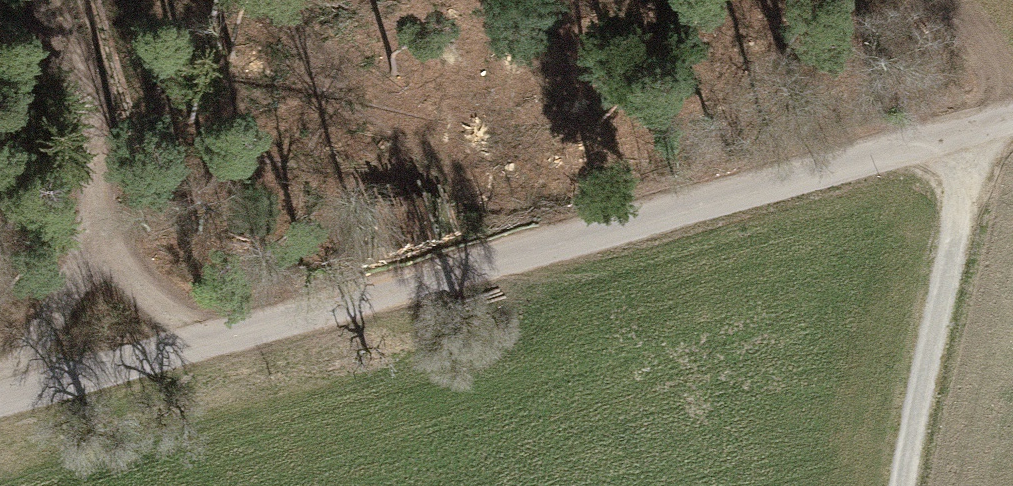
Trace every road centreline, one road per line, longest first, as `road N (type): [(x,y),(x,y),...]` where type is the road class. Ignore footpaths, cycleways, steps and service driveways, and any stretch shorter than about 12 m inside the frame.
road 1 (track): [(0,399),(1012,122)]
road 2 (track): [(110,369),(87,96),(33,0)]
road 3 (track): [(977,134),(896,485)]

